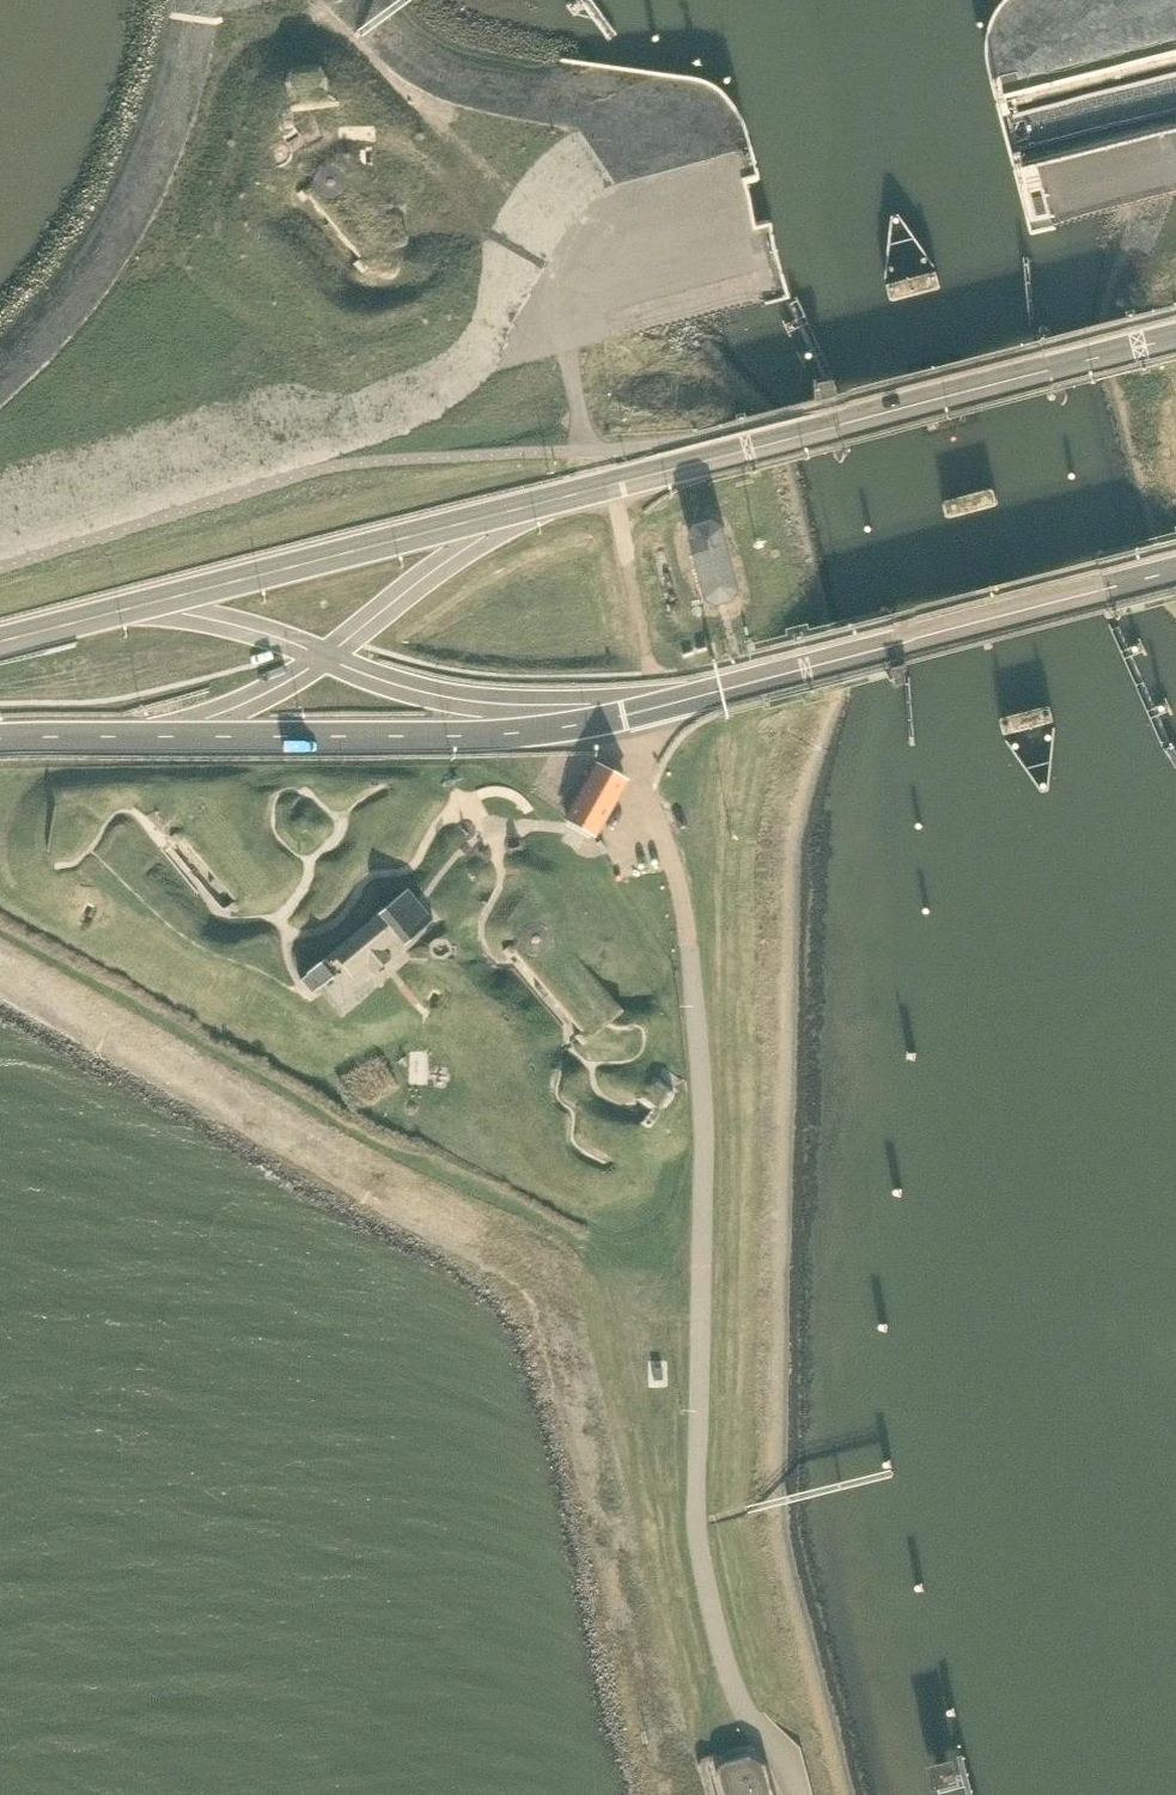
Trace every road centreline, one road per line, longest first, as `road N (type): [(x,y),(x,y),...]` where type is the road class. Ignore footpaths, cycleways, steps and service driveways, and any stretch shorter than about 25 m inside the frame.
road 1 (motorway): [(1175,337),(538,501)]
road 2 (motorway): [(153,736),(541,729),(686,699)]
road 3 (motorway): [(686,699),(1175,571)]
road 4 (motorway): [(538,501),(130,608)]
road 5 (motorway): [(322,656),(413,690),(481,702),(686,699)]
road 6 (motorway): [(322,656),(450,556),(538,501)]
road 7 (motorway): [(130,608),(233,624),(322,656)]
road 8 (motorway): [(153,736),(260,694),(322,656)]
road 9 (motorway): [(0,738),(153,736)]
road 10 (motorway): [(130,608),(0,641)]

